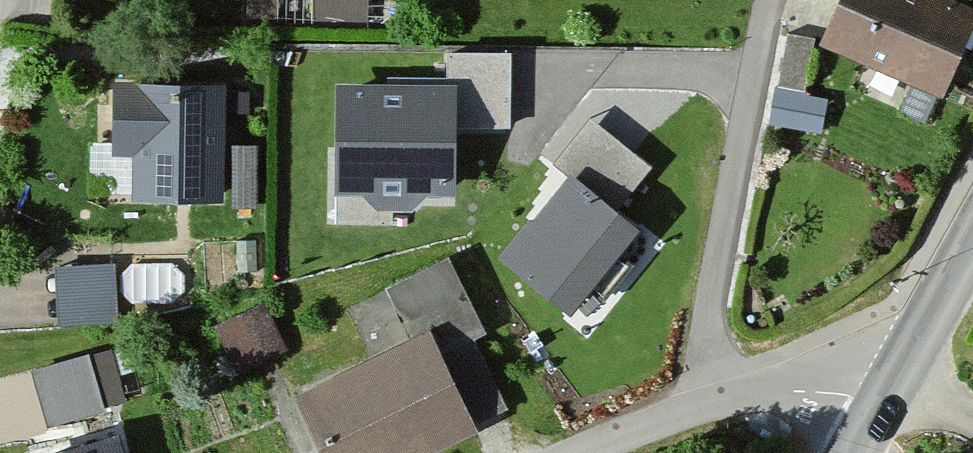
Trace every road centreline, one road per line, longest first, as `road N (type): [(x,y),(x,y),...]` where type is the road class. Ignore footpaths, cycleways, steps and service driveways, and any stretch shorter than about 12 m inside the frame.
road 1 (residential): [(776,0),(700,407)]
road 2 (unclassified): [(885,383),(804,382),(700,407)]
road 3 (unclassified): [(885,383),(972,233)]
road 4 (unclassified): [(700,407),(578,452)]

